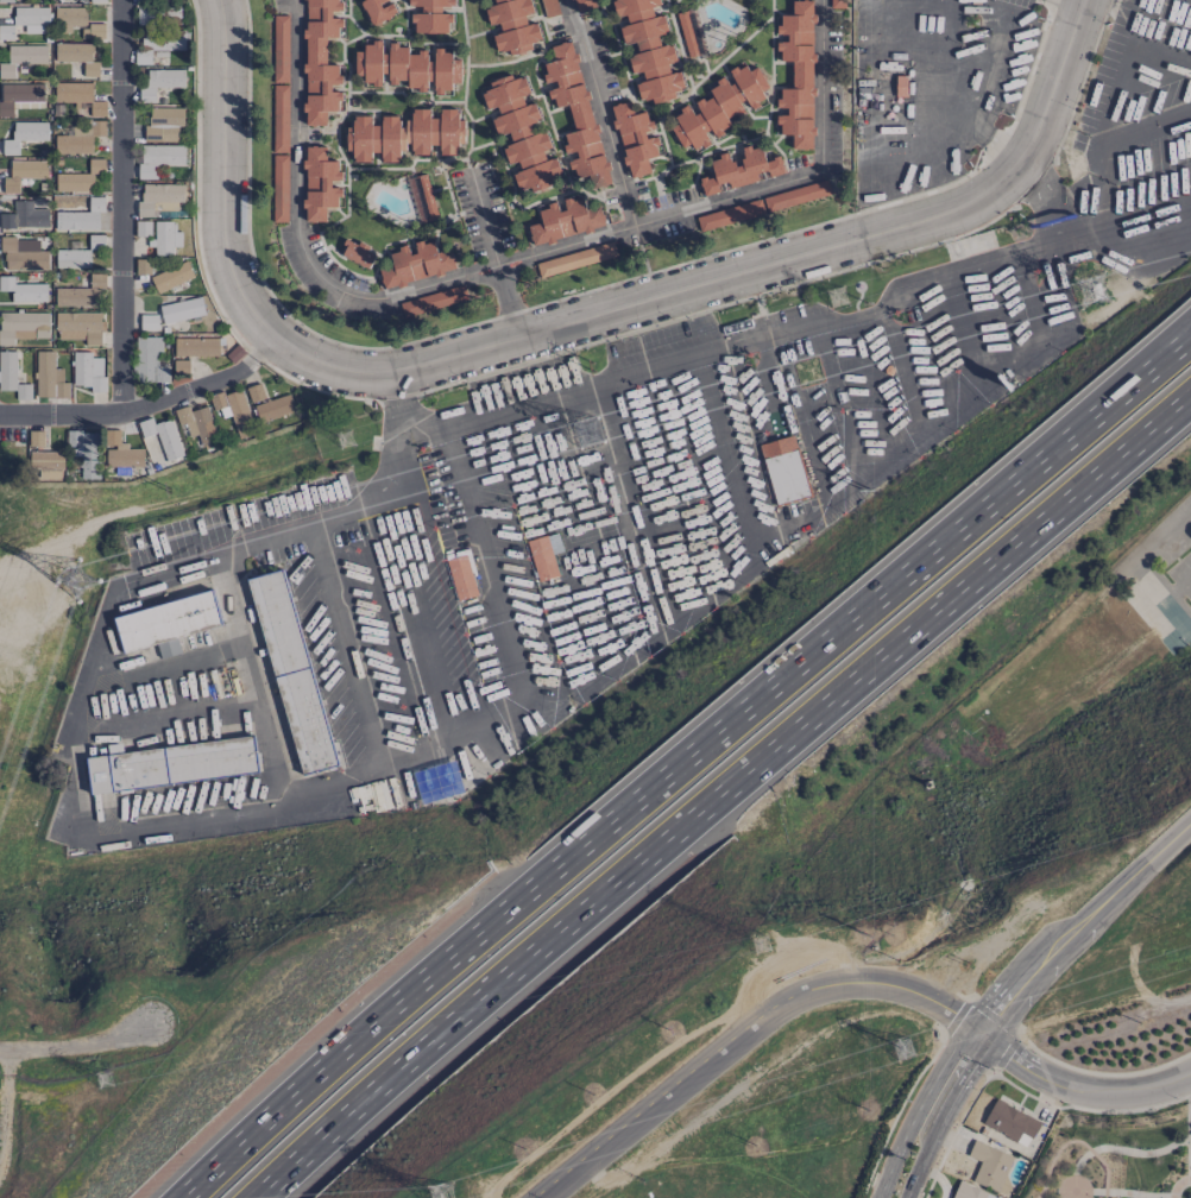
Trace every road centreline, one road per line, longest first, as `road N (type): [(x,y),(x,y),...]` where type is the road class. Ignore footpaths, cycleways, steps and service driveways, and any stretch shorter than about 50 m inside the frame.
road 1 (motorway): [(1190,334),(502,918),(186,1197)]
road 2 (motorway): [(249,1197),(455,1011),(1190,392)]
road 3 (residential): [(273,336),(352,373),(396,370),(792,263),(981,207),(1039,122)]
road 4 (residential): [(121,0),(120,411)]
road 5 (residential): [(218,0),(225,244),(234,280),(273,336)]
road 6 (tertiary): [(771,1009),(540,1197)]
road 7 (residential): [(0,416),(97,415),(152,404),(215,382),(273,336)]
road 8 (tertiary): [(979,1033),(1060,1085),(1141,1093),(1190,1079)]
road 9 (tertiary): [(979,1033),(922,996),(878,983),(819,988),(771,1009)]
road 10 (secondary): [(979,1033),(954,1048),(910,1121),(880,1197)]
road 11 (residential): [(0,1050),(75,1046),(152,1022)]
road 12 (secondary): [(1190,822),(1086,919)]
road 13 (residential): [(1039,122),(1083,0)]

